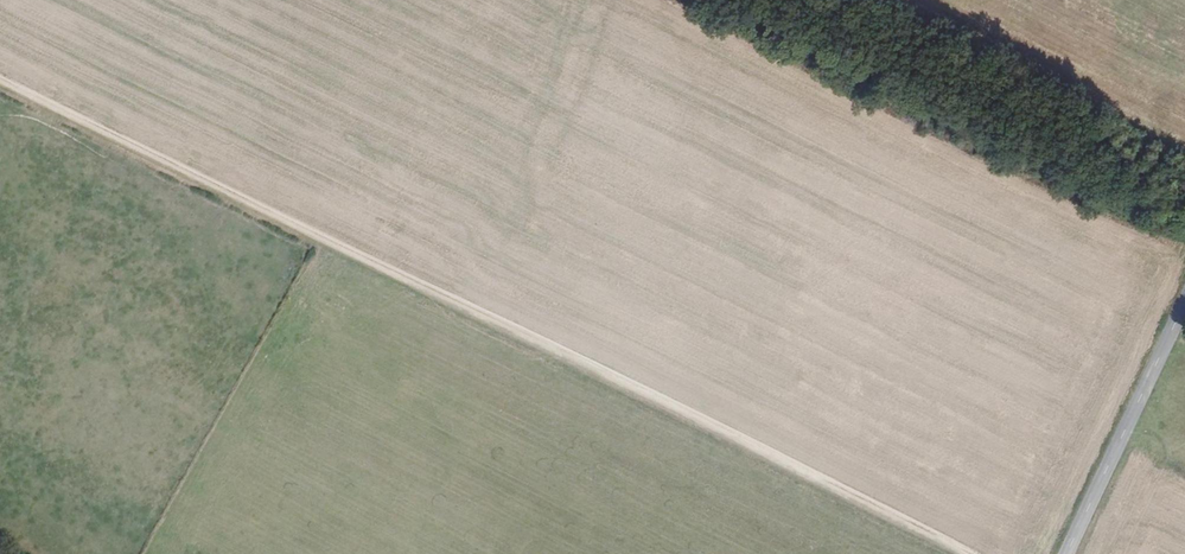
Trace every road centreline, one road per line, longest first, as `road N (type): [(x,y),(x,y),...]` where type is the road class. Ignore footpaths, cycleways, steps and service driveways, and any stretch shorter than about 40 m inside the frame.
road 1 (track): [(0,80),(964,553)]
road 2 (secondary): [(1184,304),(1066,553)]

